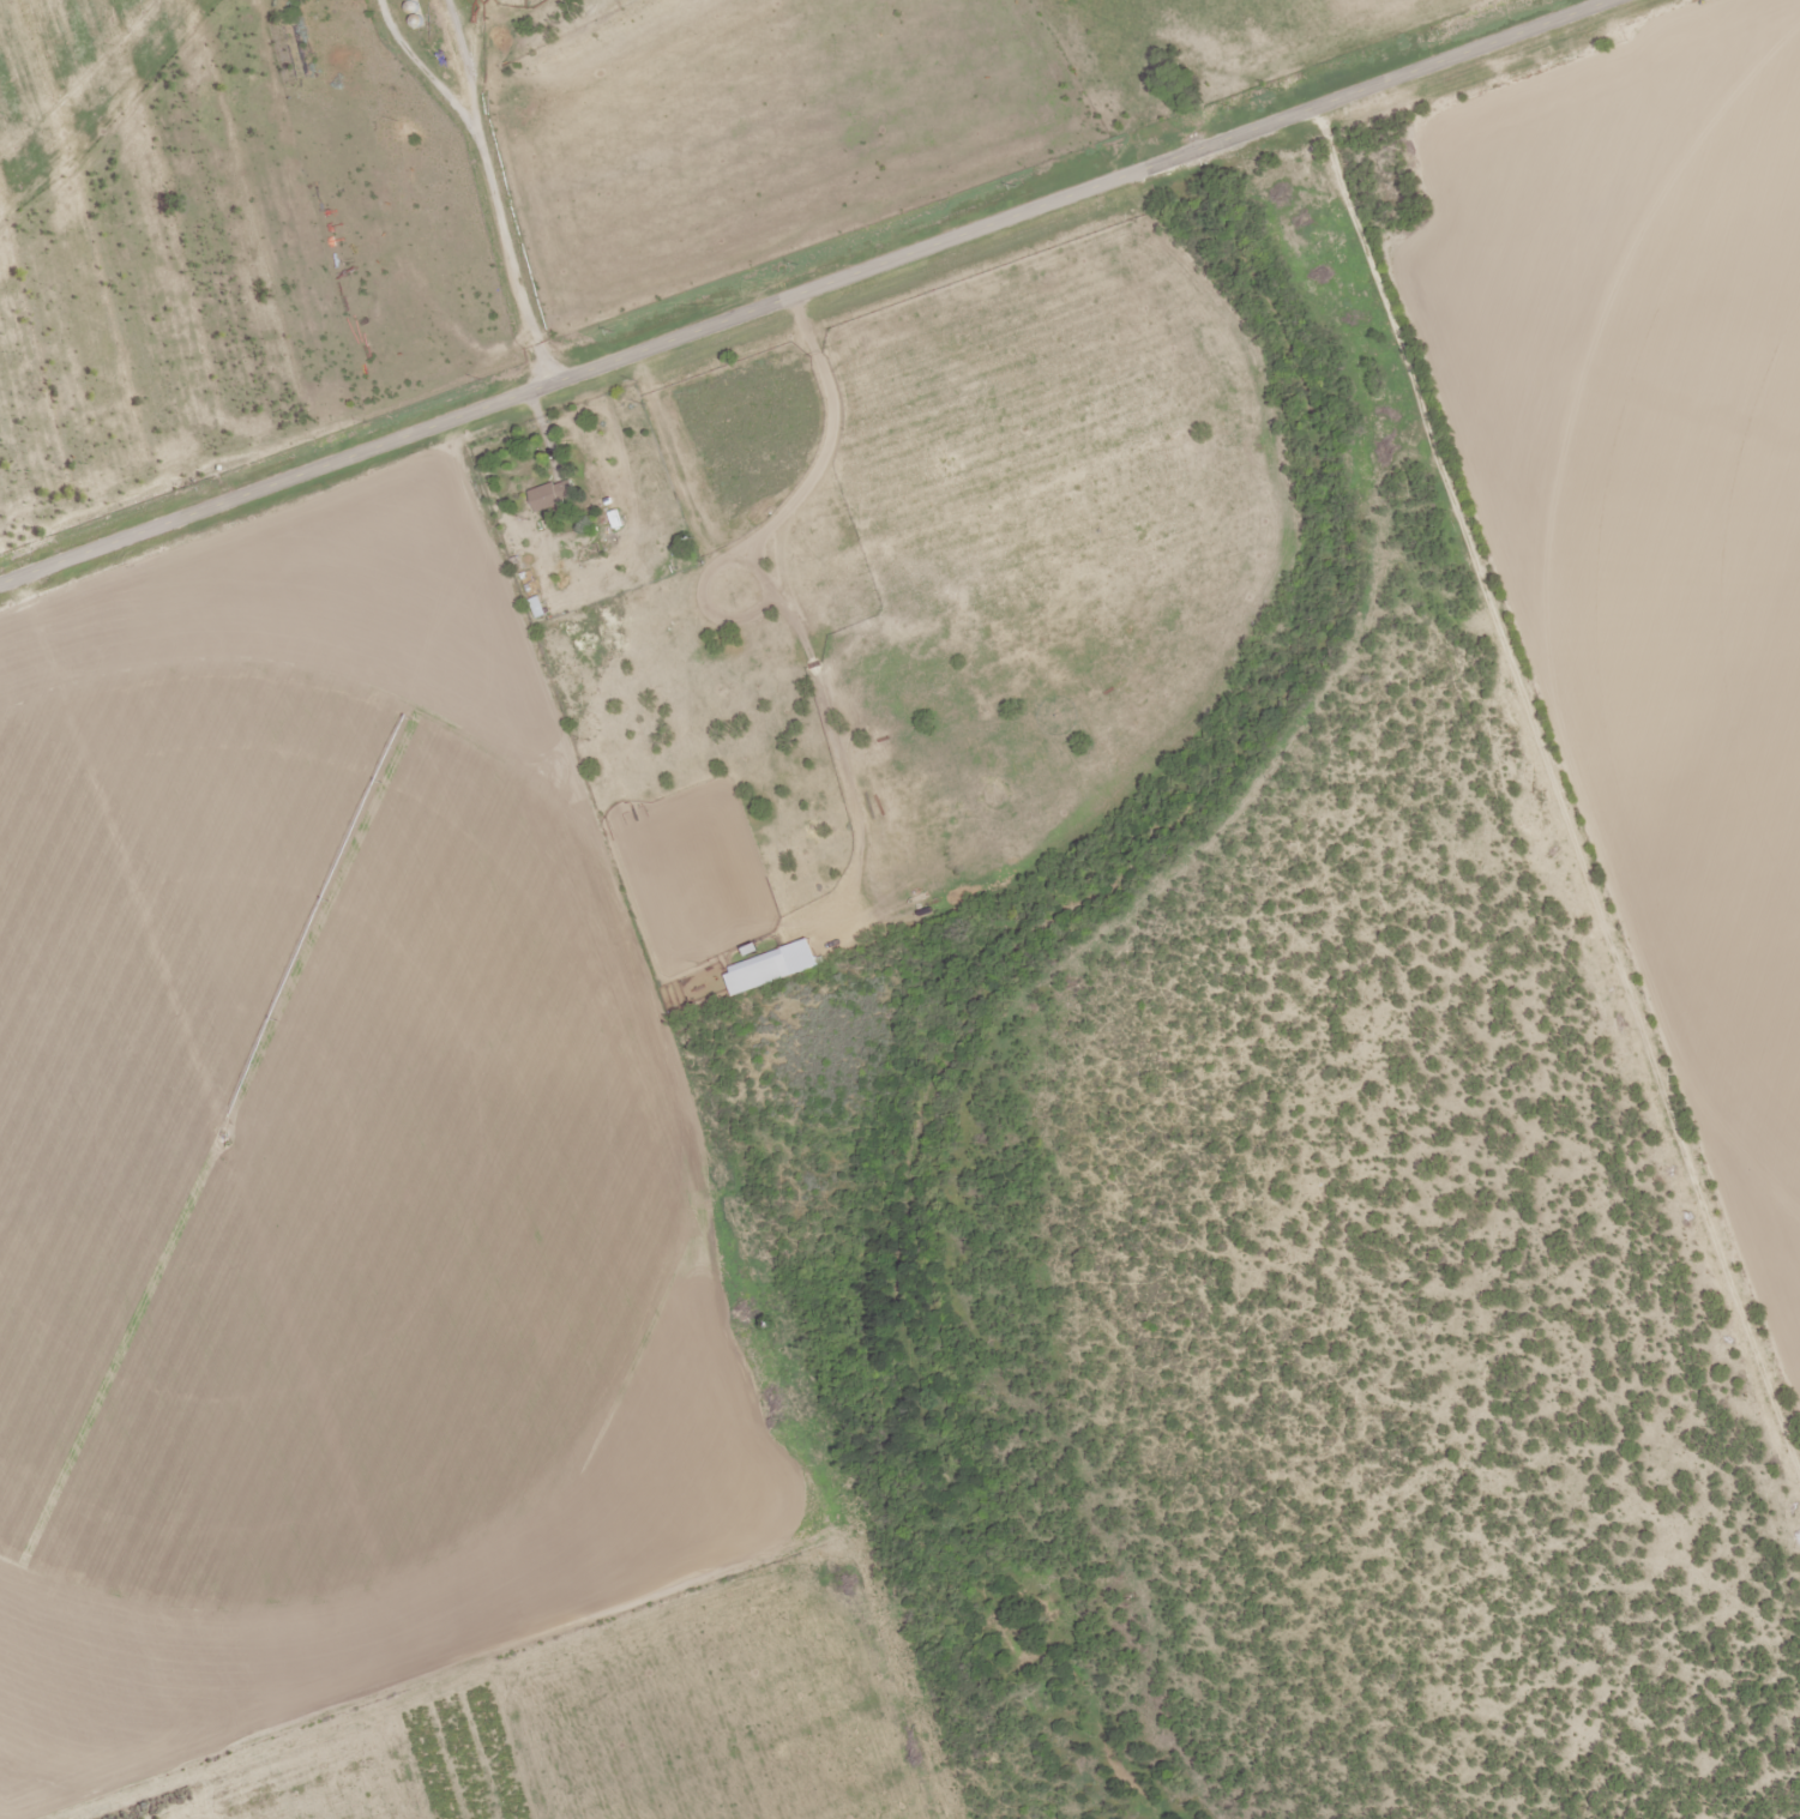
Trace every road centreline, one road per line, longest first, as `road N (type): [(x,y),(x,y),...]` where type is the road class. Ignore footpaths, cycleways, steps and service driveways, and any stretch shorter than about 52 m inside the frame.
road 1 (tertiary): [(0,581),(1599,0)]

